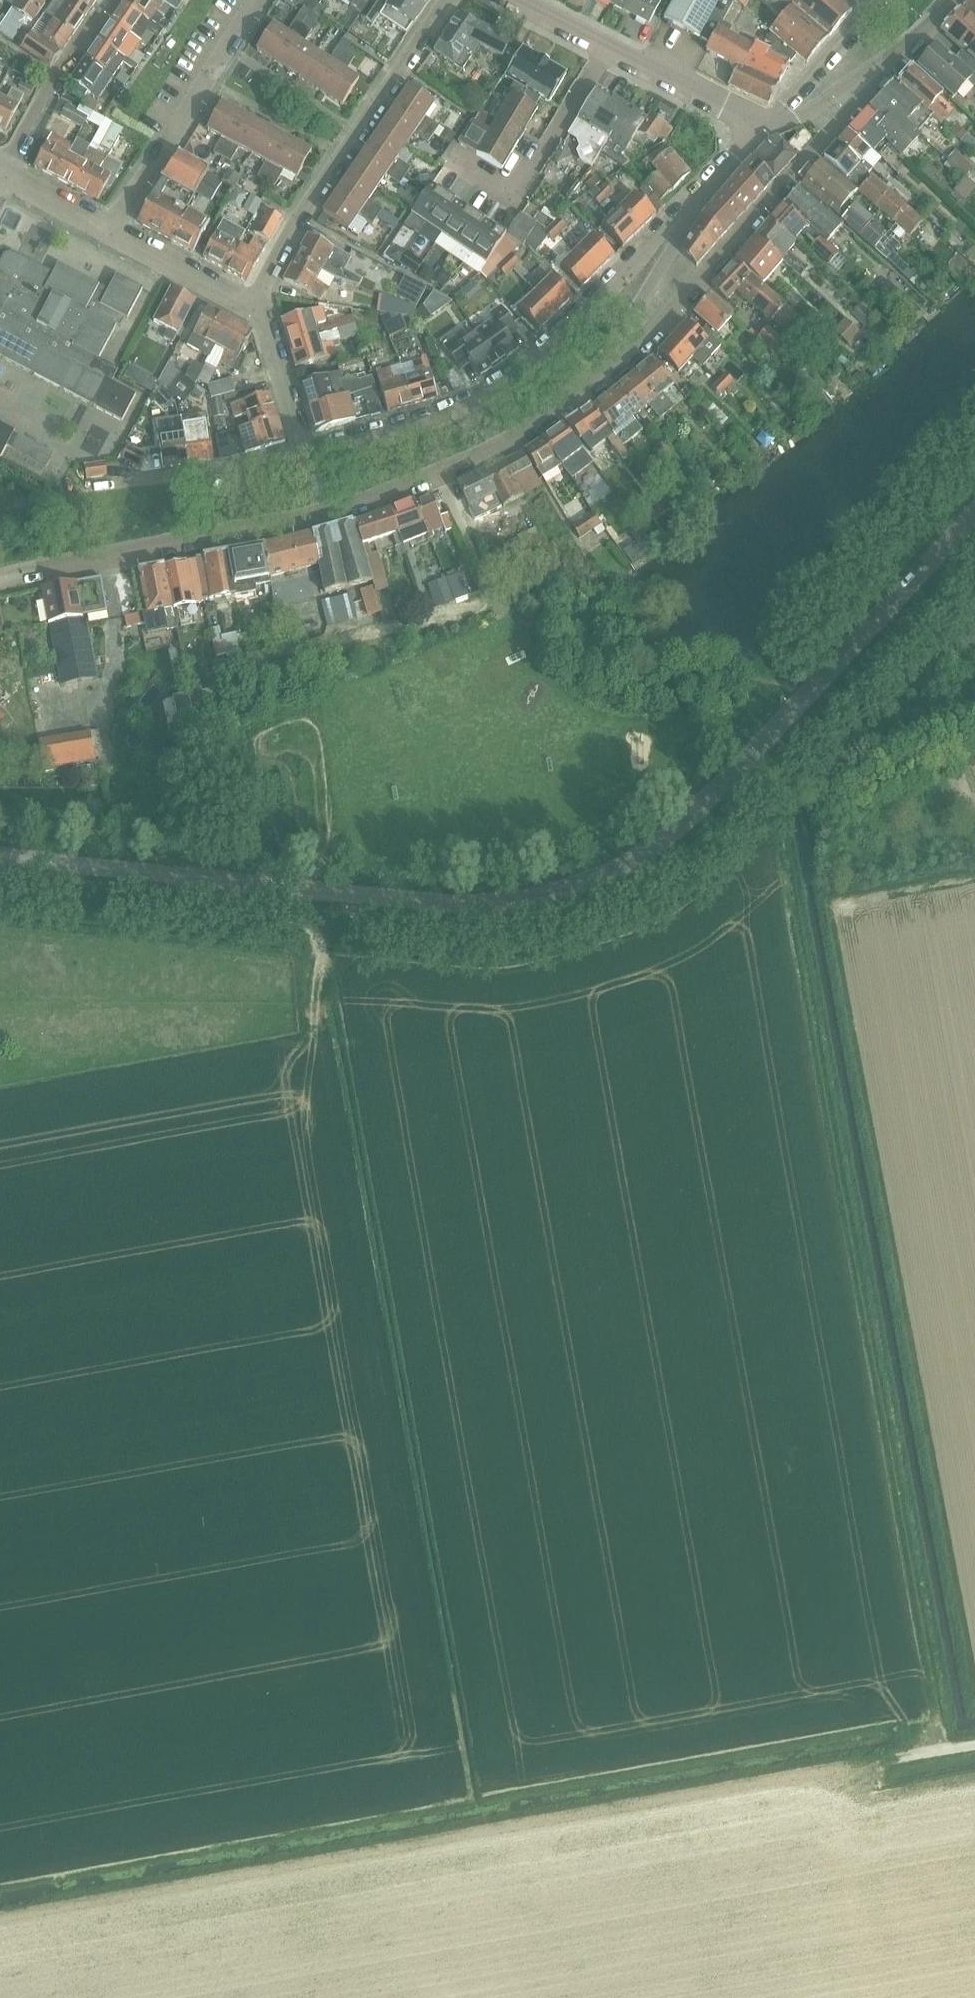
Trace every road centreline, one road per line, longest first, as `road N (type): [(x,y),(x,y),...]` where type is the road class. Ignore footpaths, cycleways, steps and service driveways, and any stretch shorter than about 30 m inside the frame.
road 1 (unclassified): [(0,852),(430,902),(512,903),(580,888),(644,858),(701,809),(974,512)]
road 2 (track): [(782,842),(938,1717),(936,1754)]
road 3 (residential): [(0,577),(322,515),(446,478),(550,420),(634,351)]
road 4 (residential): [(305,456),(411,430),(523,374),(686,208)]
road 5 (residential): [(634,351),(892,58)]
road 6 (residential): [(258,305),(310,206),(445,0)]
road 7 (residential): [(113,230),(254,0)]
road 8 (residential): [(454,158),(513,195),(606,46)]
road 9 (residential): [(114,0),(58,70),(3,172)]
road 10 (residential): [(764,127),(606,46)]
road 11 (residential): [(875,0),(764,127)]
road 12 (residential): [(258,305),(113,230)]
road 13 (residential): [(305,456),(258,305)]
road 14 (residential): [(634,351),(686,208)]
road 15 (residential): [(764,127),(892,58)]
road 16 (residential): [(113,230),(3,172)]

